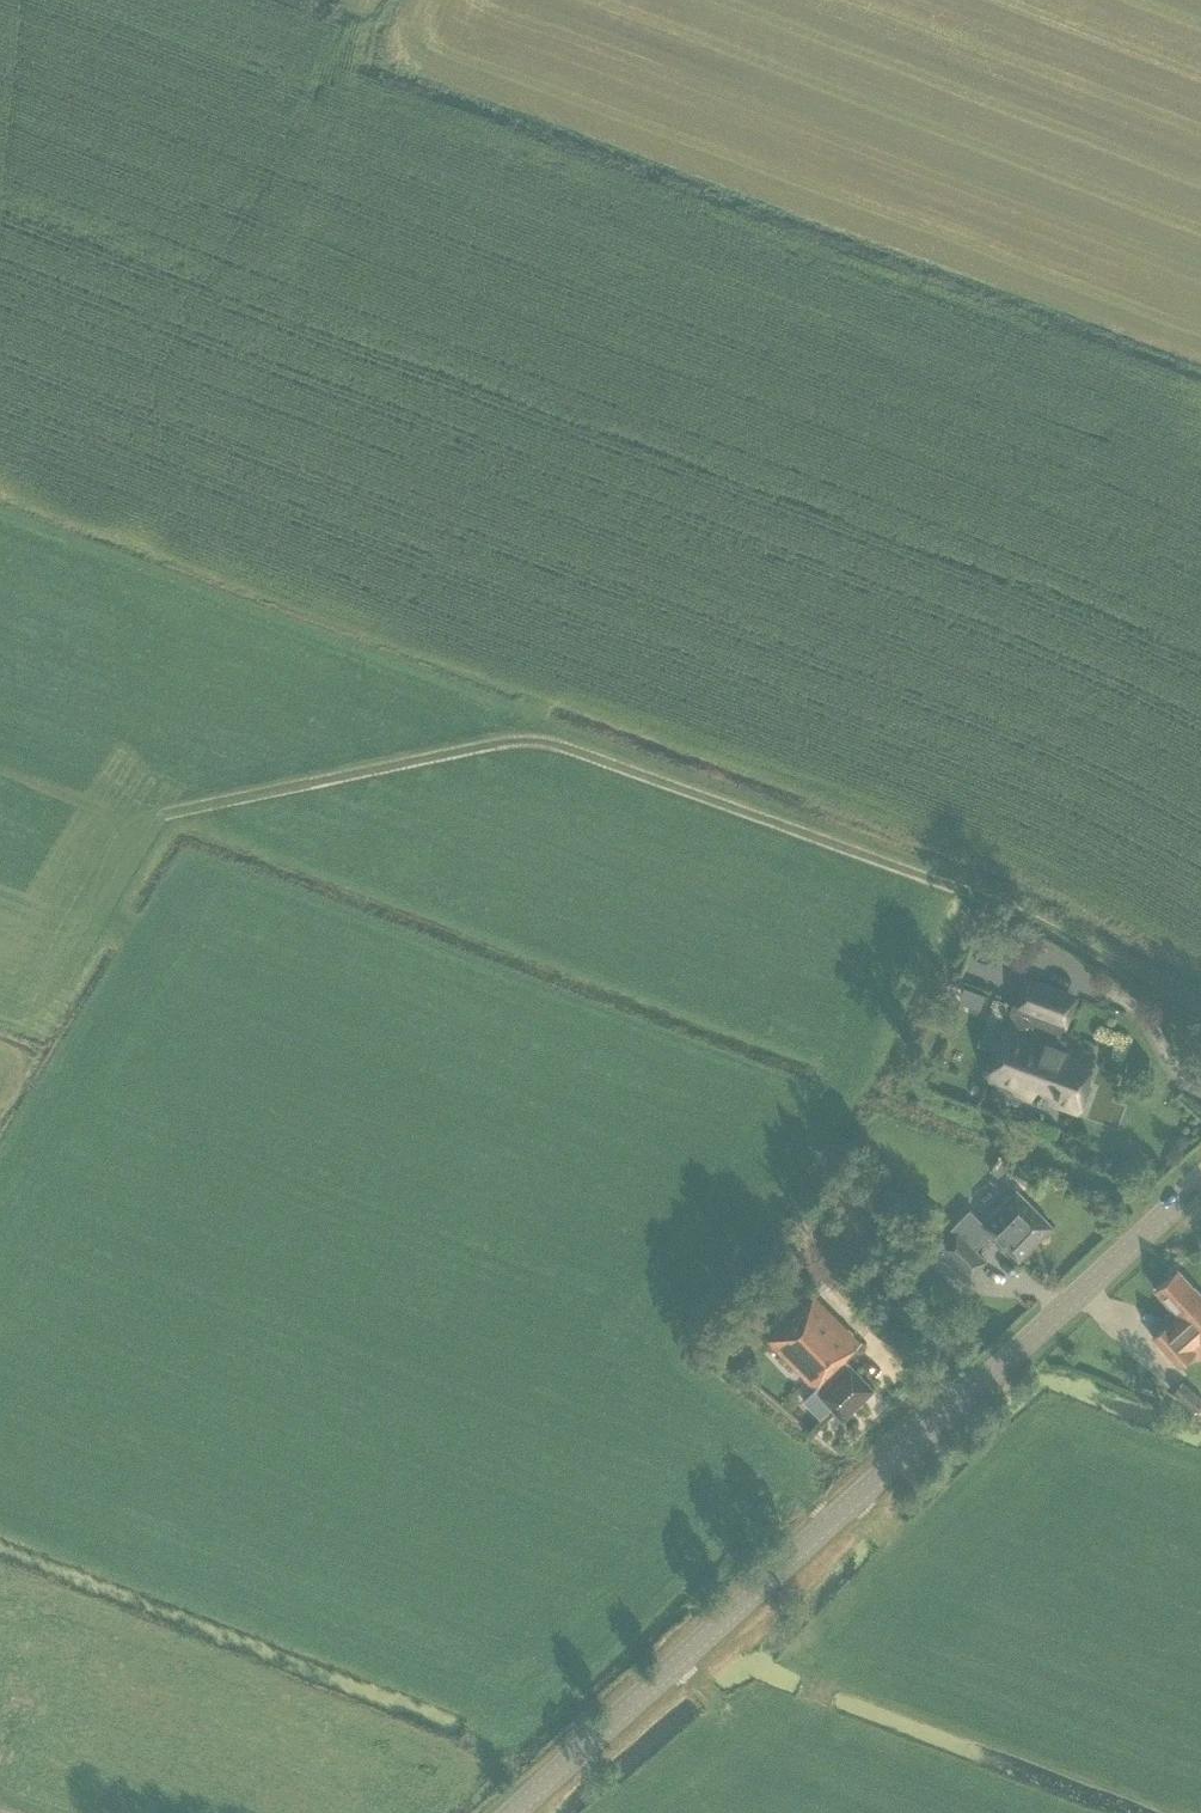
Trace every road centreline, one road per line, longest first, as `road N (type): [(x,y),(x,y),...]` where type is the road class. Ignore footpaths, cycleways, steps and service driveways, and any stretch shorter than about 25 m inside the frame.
road 1 (tertiary): [(516,1812),(1200,1176)]

